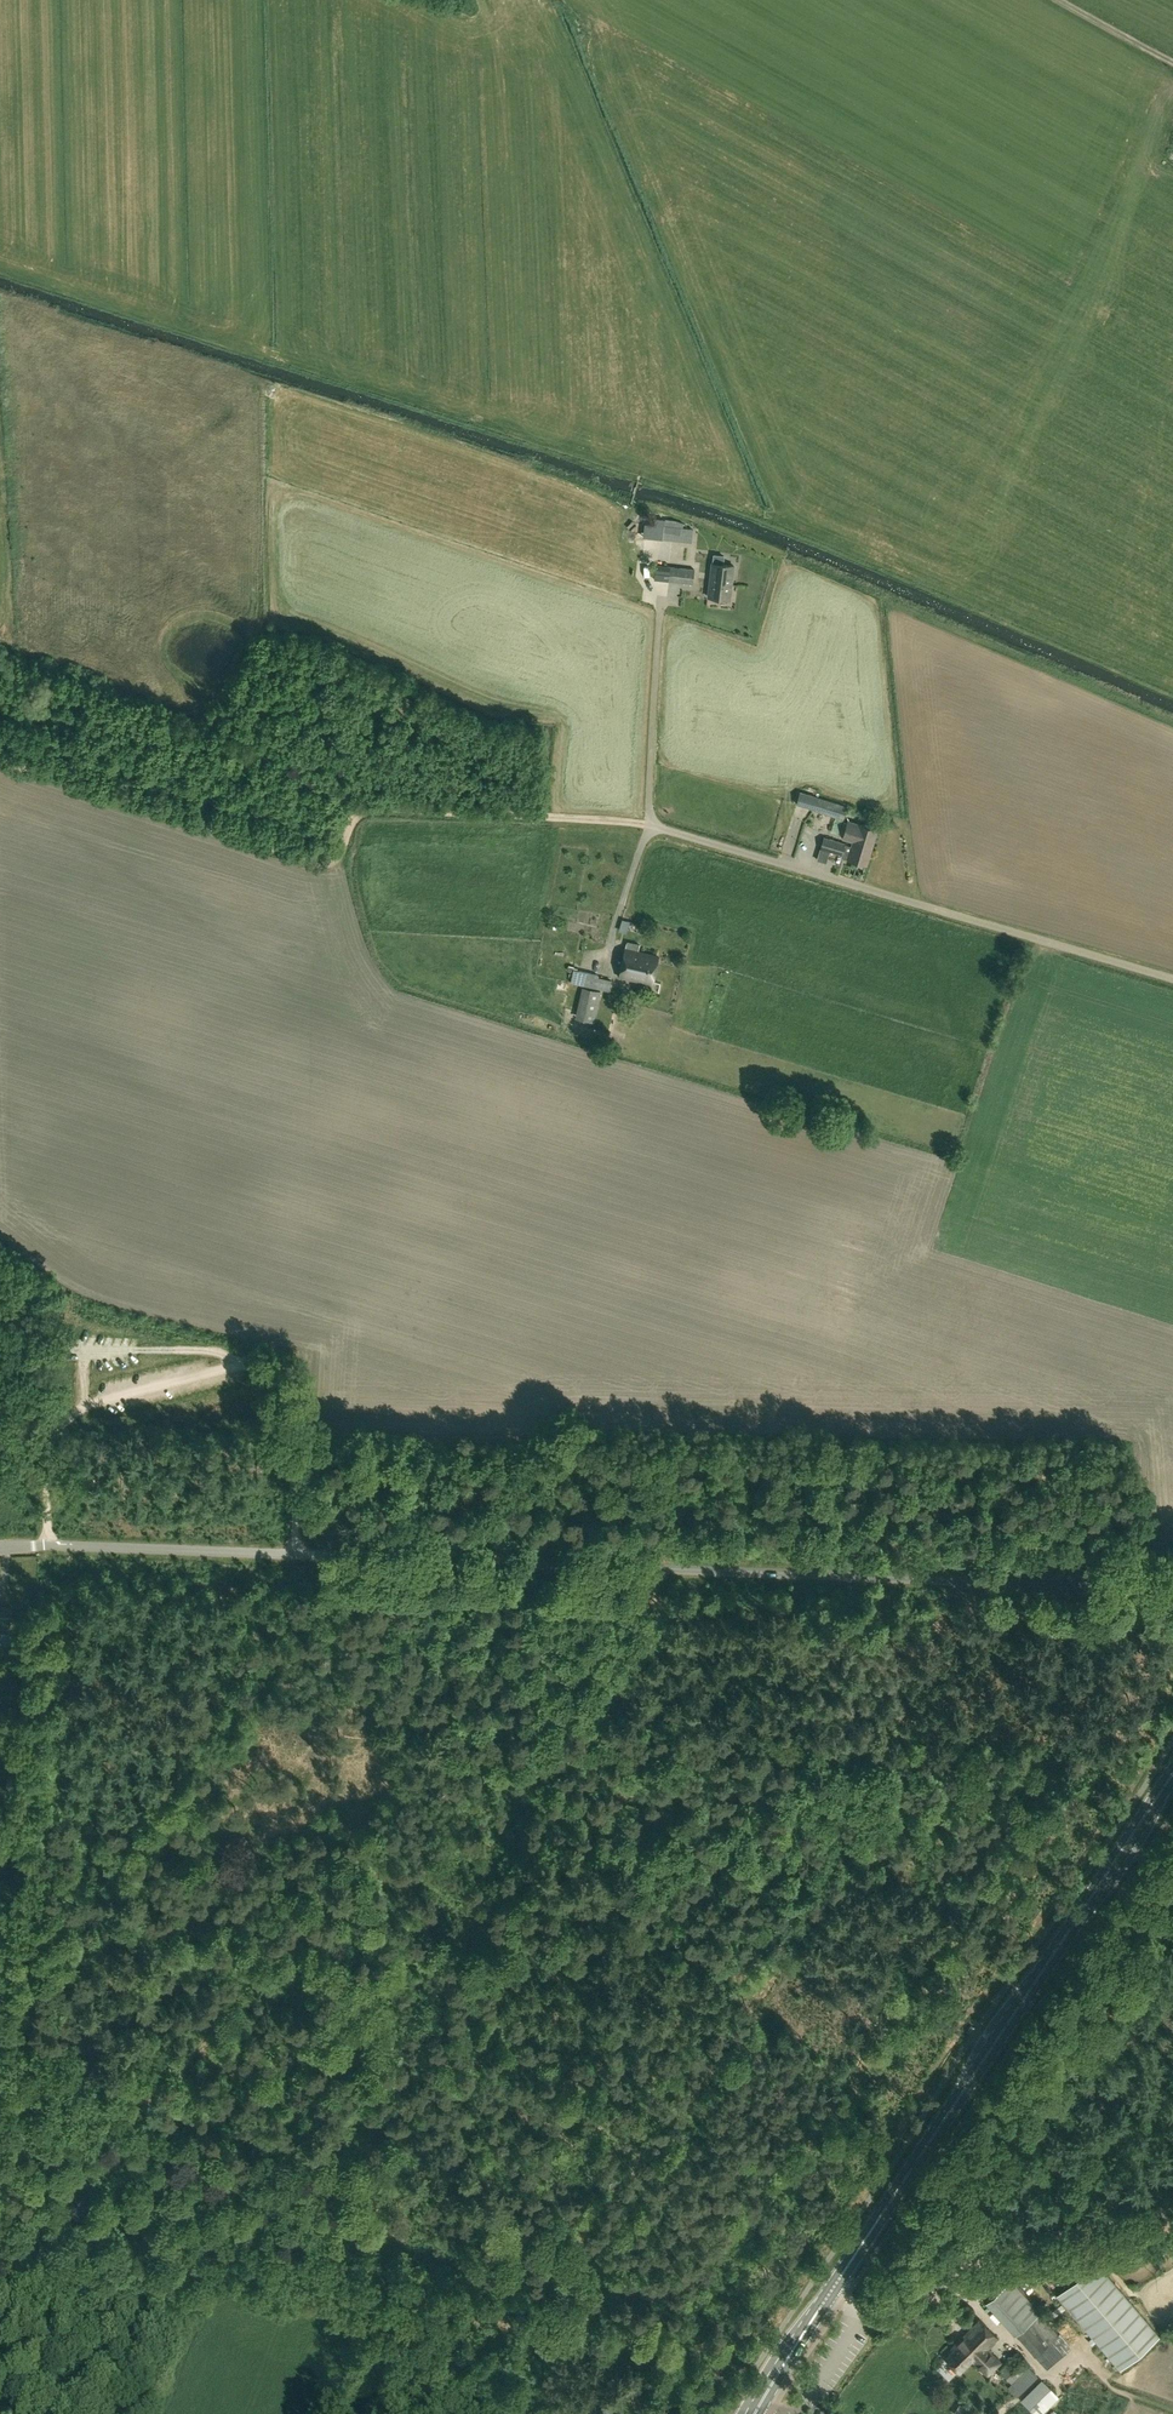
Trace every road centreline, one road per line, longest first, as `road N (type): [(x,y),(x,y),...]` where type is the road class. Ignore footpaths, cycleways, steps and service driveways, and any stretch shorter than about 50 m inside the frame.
road 1 (unclassified): [(0,1547),(1172,1589)]
road 2 (track): [(648,824),(371,809),(347,829),(335,858),(317,861),(0,755)]
road 3 (primary): [(832,2290),(1172,1776)]
road 4 (unclassified): [(1172,980),(648,824)]
road 5 (track): [(1172,2210),(961,2269),(901,2311),(860,2310)]
road 6 (primary): [(754,2413),(832,2290)]

